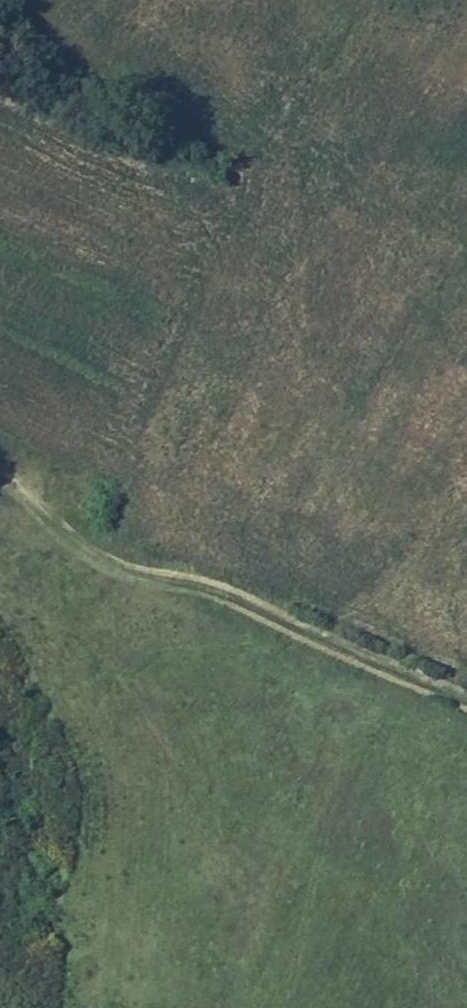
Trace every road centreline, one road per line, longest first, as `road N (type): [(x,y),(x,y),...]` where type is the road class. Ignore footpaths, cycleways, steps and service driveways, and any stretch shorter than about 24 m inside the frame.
road 1 (track): [(466,694),(191,585)]

